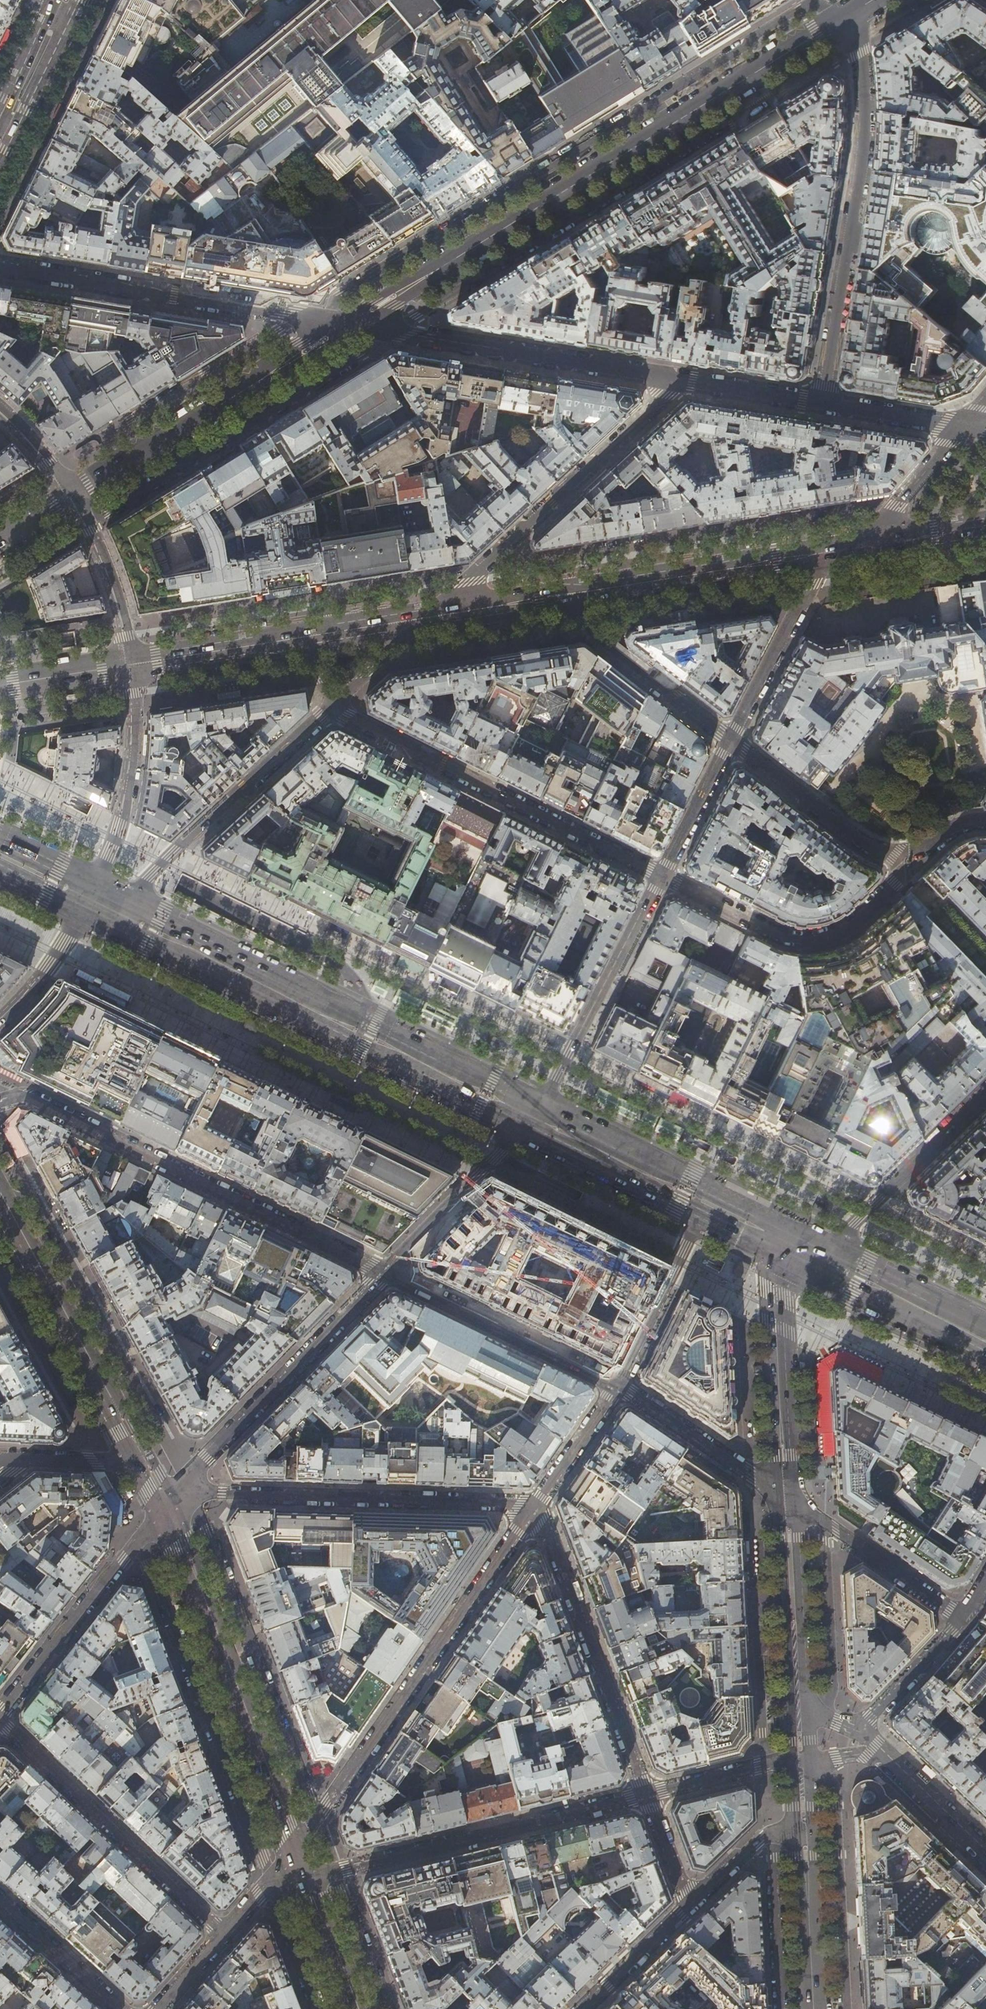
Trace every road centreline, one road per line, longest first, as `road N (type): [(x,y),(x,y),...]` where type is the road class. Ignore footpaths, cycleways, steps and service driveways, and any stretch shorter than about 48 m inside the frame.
road 1 (tertiary): [(347,326),(841,20)]
road 2 (primary): [(90,900),(531,1117)]
road 3 (residential): [(385,1274),(33,1098),(0,1103)]
road 4 (residential): [(534,1504),(294,1857)]
road 5 (secondary): [(162,1507),(294,1857)]
road 6 (unclassified): [(162,1507),(222,1493),(534,1504)]
road 7 (residential): [(335,705),(662,876)]
road 8 (residential): [(647,1794),(334,1872),(294,1857)]
road 9 (residential): [(821,403),(861,165),(865,113),(853,43)]
road 10 (residential): [(0,266),(347,326)]
road 11 (residential): [(430,616),(681,379)]
road 12 (residential): [(347,326),(681,379)]
road 13 (residential): [(162,1507),(385,1274)]
road 14 (tertiary): [(73,496),(347,326)]
road 15 (residential): [(90,900),(136,890),(335,705)]
road 16 (residential): [(534,1504),(647,1794)]
road 17 (residential): [(224,1934),(0,1721)]
road 18 (residential): [(662,876),(801,940),(854,924),(895,883),(897,853)]
road 19 (secondary): [(0,1208),(139,1465)]
road 20 (primary): [(548,598),(822,553)]
road 21 (residential): [(662,876),(531,1117)]
road 22 (residential): [(0,1713),(162,1507)]
road 23 (tertiary): [(788,1502),(779,1277),(791,1245)]
road 24 (residential): [(617,1386),(385,1274)]
road 25 (residential): [(90,900),(127,792),(130,664)]
road 26 (residential): [(830,1264),(842,1237),(985,1092)]
road 27 (residential): [(730,742),(548,598)]
road 28 (residential): [(385,1274),(531,1117)]
road 29 (residential): [(964,1620),(788,1502)]
road 30 (residential): [(822,553),(730,742)]
road 31 (residential): [(788,1502),(617,1386)]
road 32 (tertiary): [(813,2008),(801,1802)]
road 33 (residential): [(706,1203),(617,1386)]
road 34 (residential): [(897,853),(859,841),(730,742)]
road 35 (tertiary): [(797,1704),(788,1502)]
road 36 (primary): [(531,1117),(706,1203)]
road 37 (residential): [(130,664),(98,541),(73,496)]
road 38 (primary): [(830,1264),(985,1341)]
road 39 (primary): [(130,664),(292,638)]
road 40 (secondary): [(294,1857),(351,2008)]
road 41 (residential): [(0,1899),(119,2008)]
road 42 (residential): [(801,1760),(647,1794)]
road 43 (residential): [(0,1026),(40,984),(90,900)]
road 44 (residential): [(859,1732),(964,1620)]
road 45 (residential): [(688,1905),(801,1802)]
road 46 (residential): [(730,742),(662,876)]
road 47 (residential): [(961,426),(881,525),(879,545)]
road 48 (residential): [(985,1854),(879,1752)]
road 49 (residential): [(583,2008),(688,1905)]
road 50 (residential): [(617,1386),(534,1504)]
road 51 (residential): [(681,379),(821,403)]
road 52 (residential): [(821,403),(961,426)]
road 53 (primary): [(292,638),(430,616)]
road 54 (primary): [(0,685),(130,664)]
road 55 (residential): [(335,705),(430,616)]
road 56 (primary): [(3,131),(60,14)]

